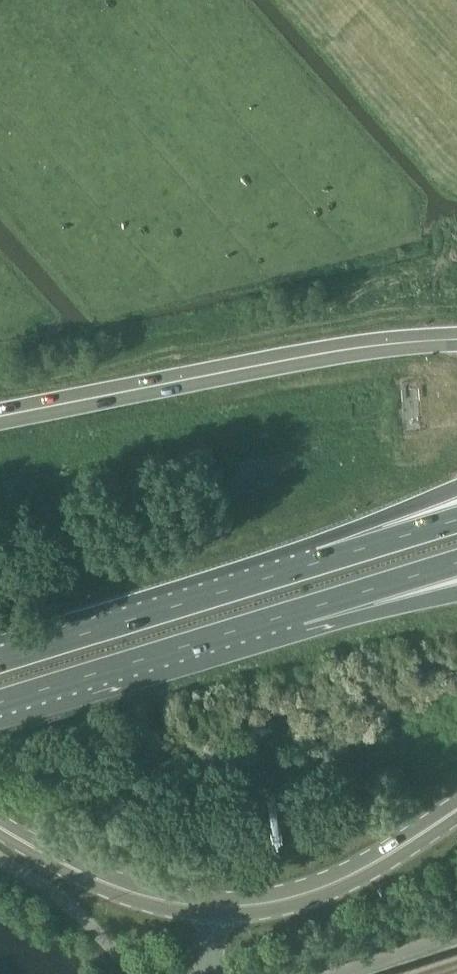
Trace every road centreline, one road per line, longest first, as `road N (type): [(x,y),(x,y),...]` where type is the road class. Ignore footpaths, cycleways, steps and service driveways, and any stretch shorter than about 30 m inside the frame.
road 1 (primary): [(456,809),(319,890),(216,907),(151,899),(94,878),(0,827)]
road 2 (motorway): [(0,417),(304,356),(456,339)]
road 3 (motorway): [(320,561),(0,660)]
road 4 (motorway): [(0,701),(296,612)]
road 5 (motorway): [(296,612),(456,564)]
road 6 (motorway): [(296,612),(456,590)]
road 7 (motorway): [(456,491),(320,561)]
road 8 (motorway): [(456,520),(320,561)]

